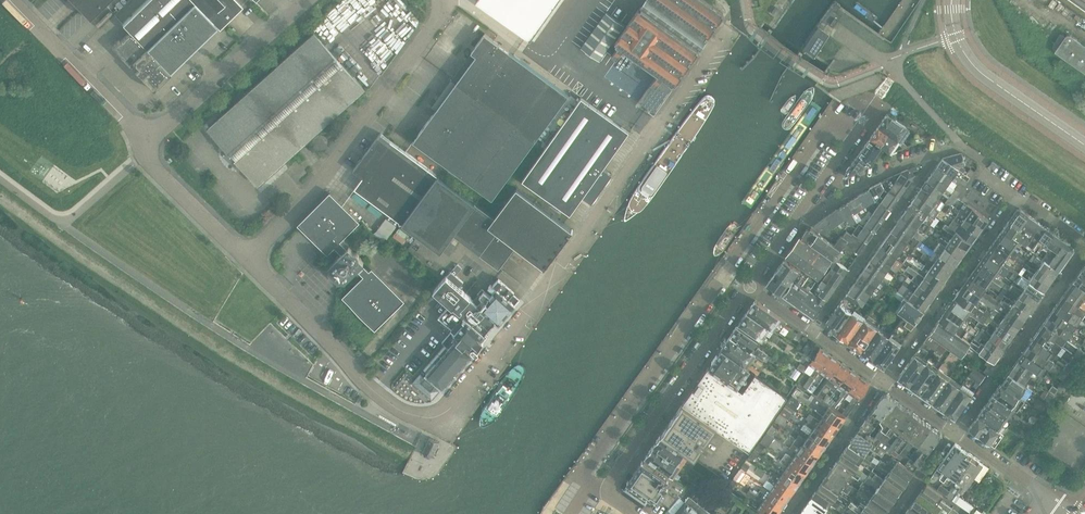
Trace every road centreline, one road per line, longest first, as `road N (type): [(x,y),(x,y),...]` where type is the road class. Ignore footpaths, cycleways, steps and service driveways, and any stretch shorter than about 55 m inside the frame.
road 1 (unclassified): [(445,412),(586,233),(732,25)]
road 2 (residential): [(602,492),(581,477),(833,115)]
road 3 (unclassified): [(250,261),(316,186),(449,0)]
road 4 (residential): [(1084,244),(1018,198),(882,379)]
road 5 (unclassified): [(445,412),(428,419),(394,407),(250,261)]
road 6 (residential): [(602,492),(749,284)]
road 7 (residential): [(953,432),(1084,249)]
road 8 (unclassified): [(147,142),(307,0)]
road 9 (secondary): [(953,0),(956,34),(985,78),(1084,143)]
road 10 (unclassified): [(147,142),(13,0)]
road 11 (residential): [(800,212),(962,146)]
road 12 (residential): [(749,284),(882,379)]
road 13 (residential): [(789,513),(882,379)]
road 14 (unclassified): [(250,261),(157,170),(147,142)]
road 15 (residential): [(800,212),(856,131),(833,115)]

